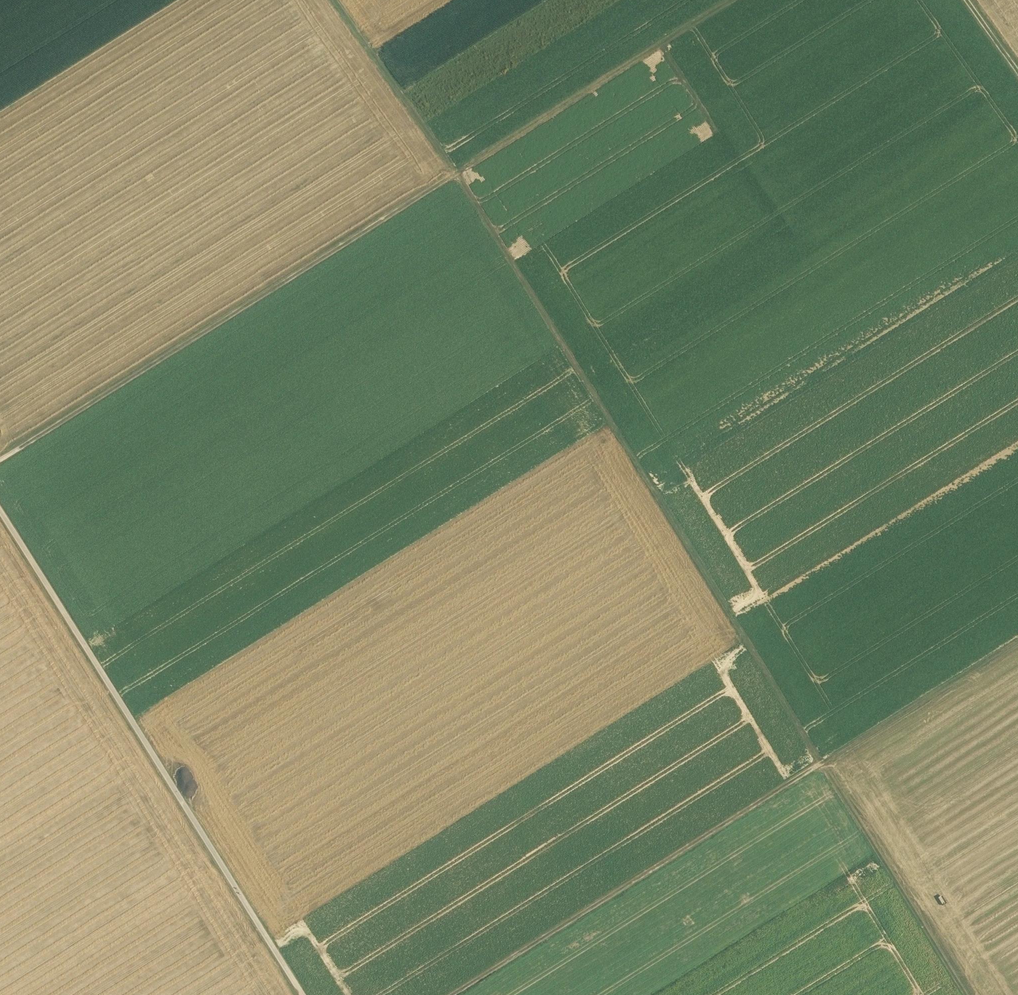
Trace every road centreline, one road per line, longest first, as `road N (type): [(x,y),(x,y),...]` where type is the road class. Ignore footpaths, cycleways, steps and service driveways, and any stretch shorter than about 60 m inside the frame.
road 1 (track): [(969,994),(456,172),(336,0)]
road 2 (track): [(733,0),(0,461)]
road 3 (track): [(1017,641),(452,994)]
road 4 (track): [(0,510),(304,994)]
road 5 (track): [(661,46),(790,236)]

